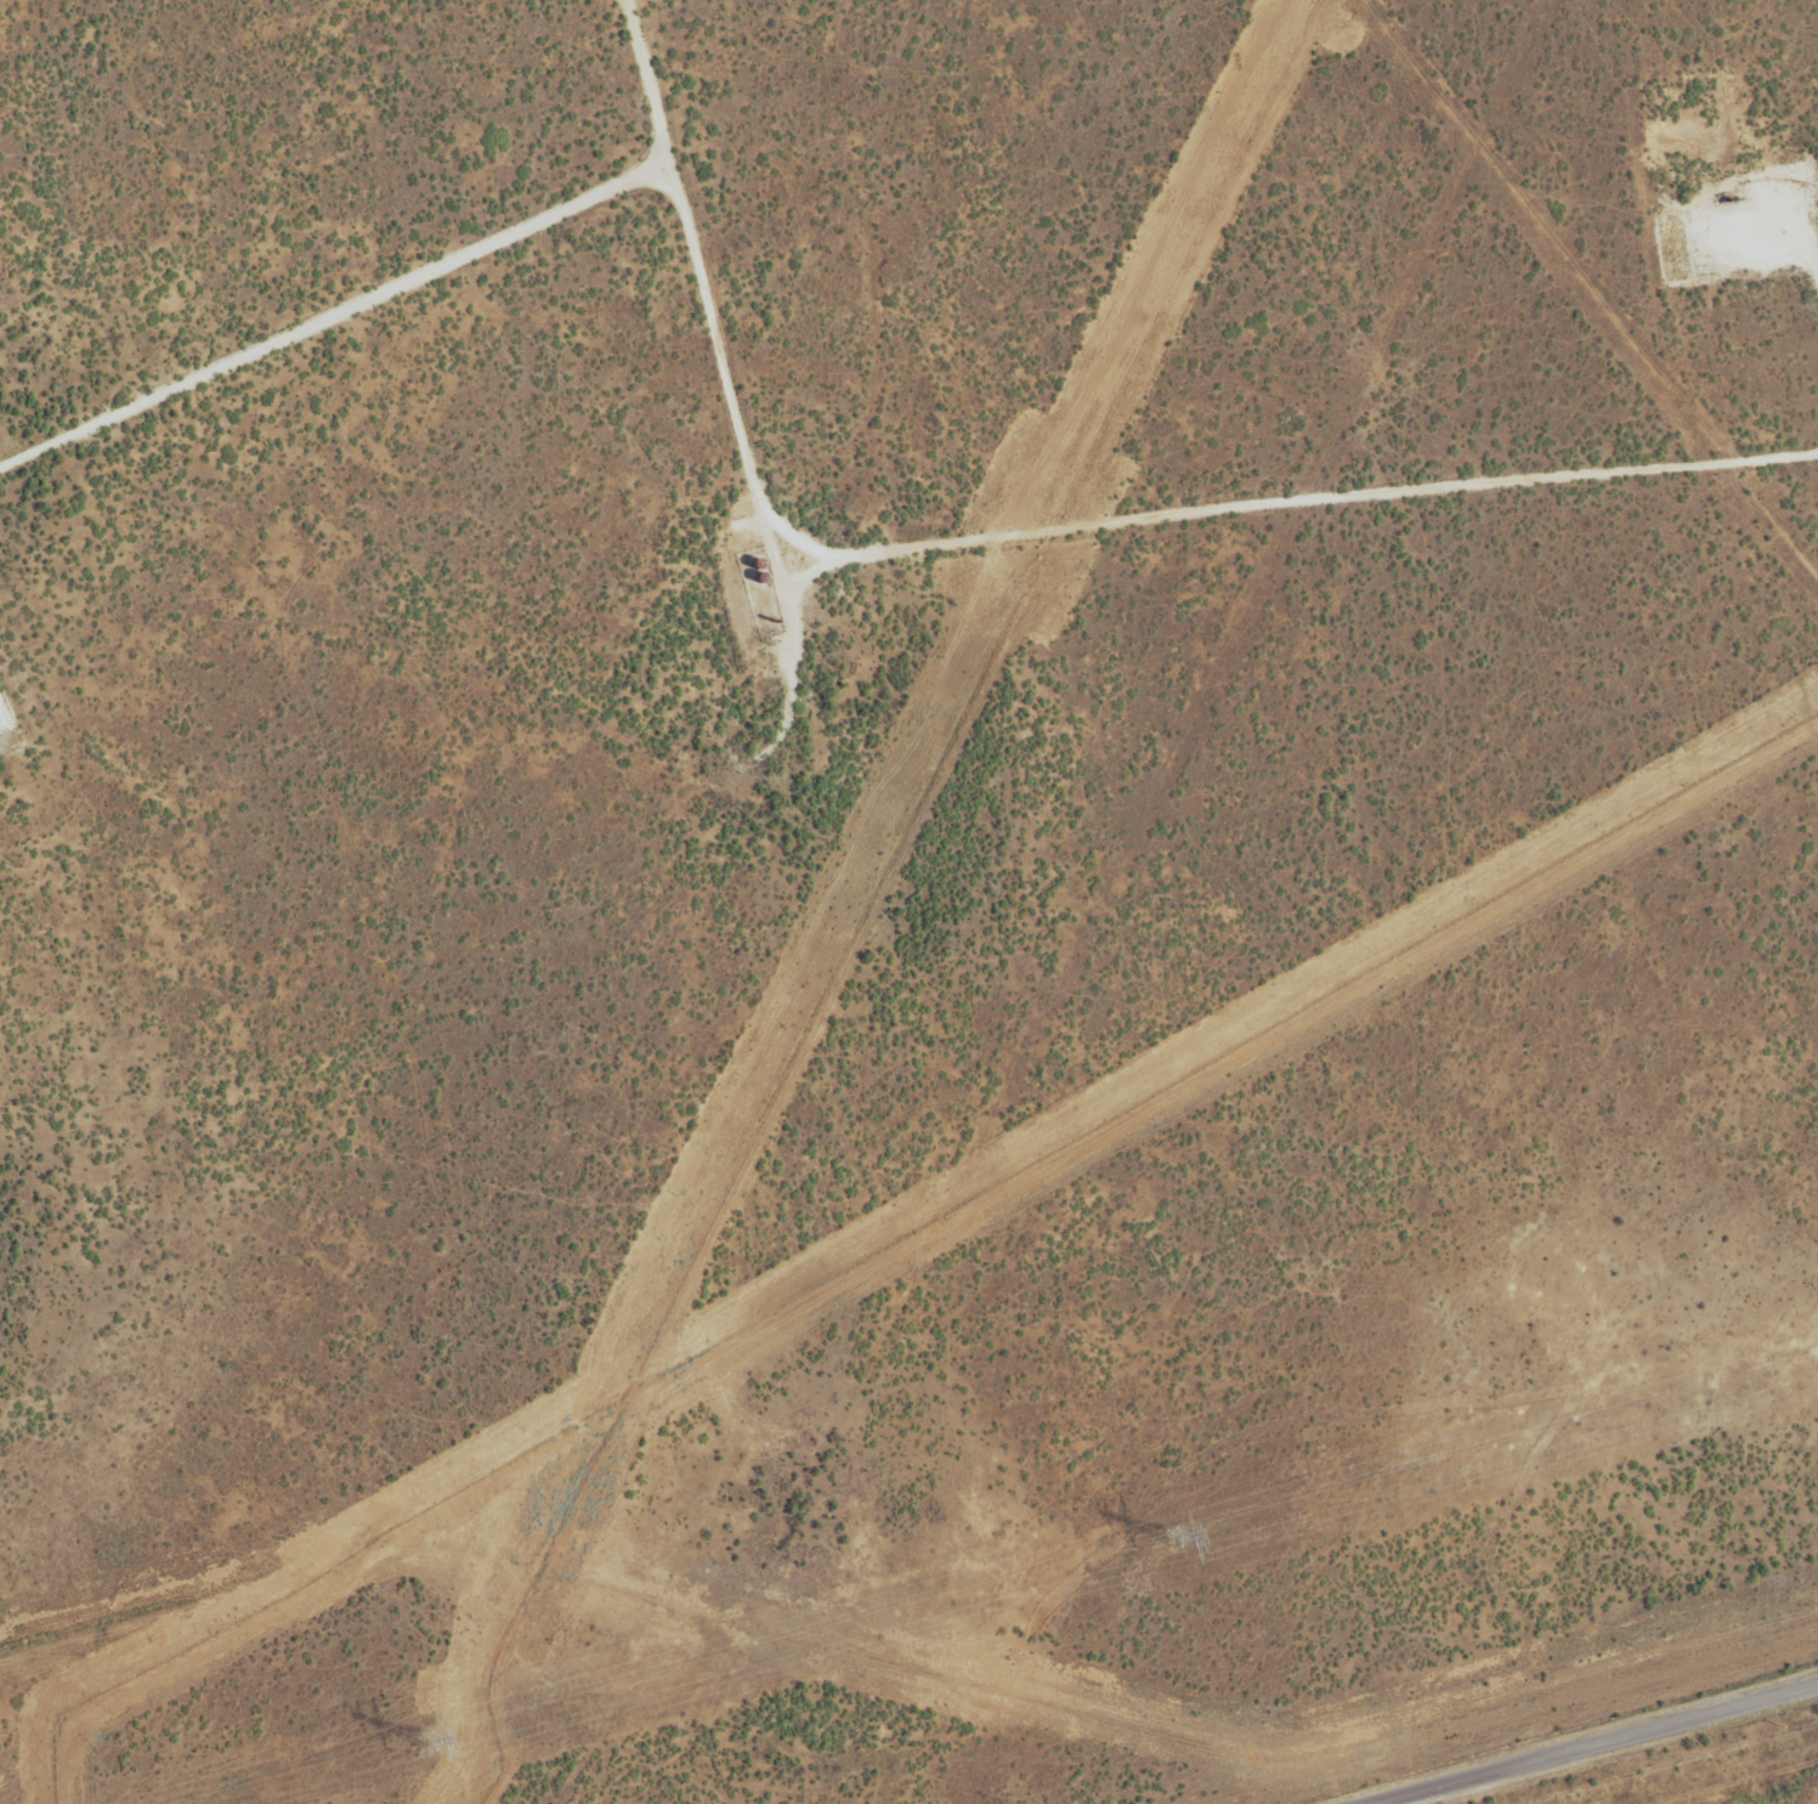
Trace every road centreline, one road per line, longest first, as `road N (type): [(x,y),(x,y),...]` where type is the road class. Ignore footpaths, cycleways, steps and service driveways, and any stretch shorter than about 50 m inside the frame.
road 1 (residential): [(1387,1803),(1817,1687)]

